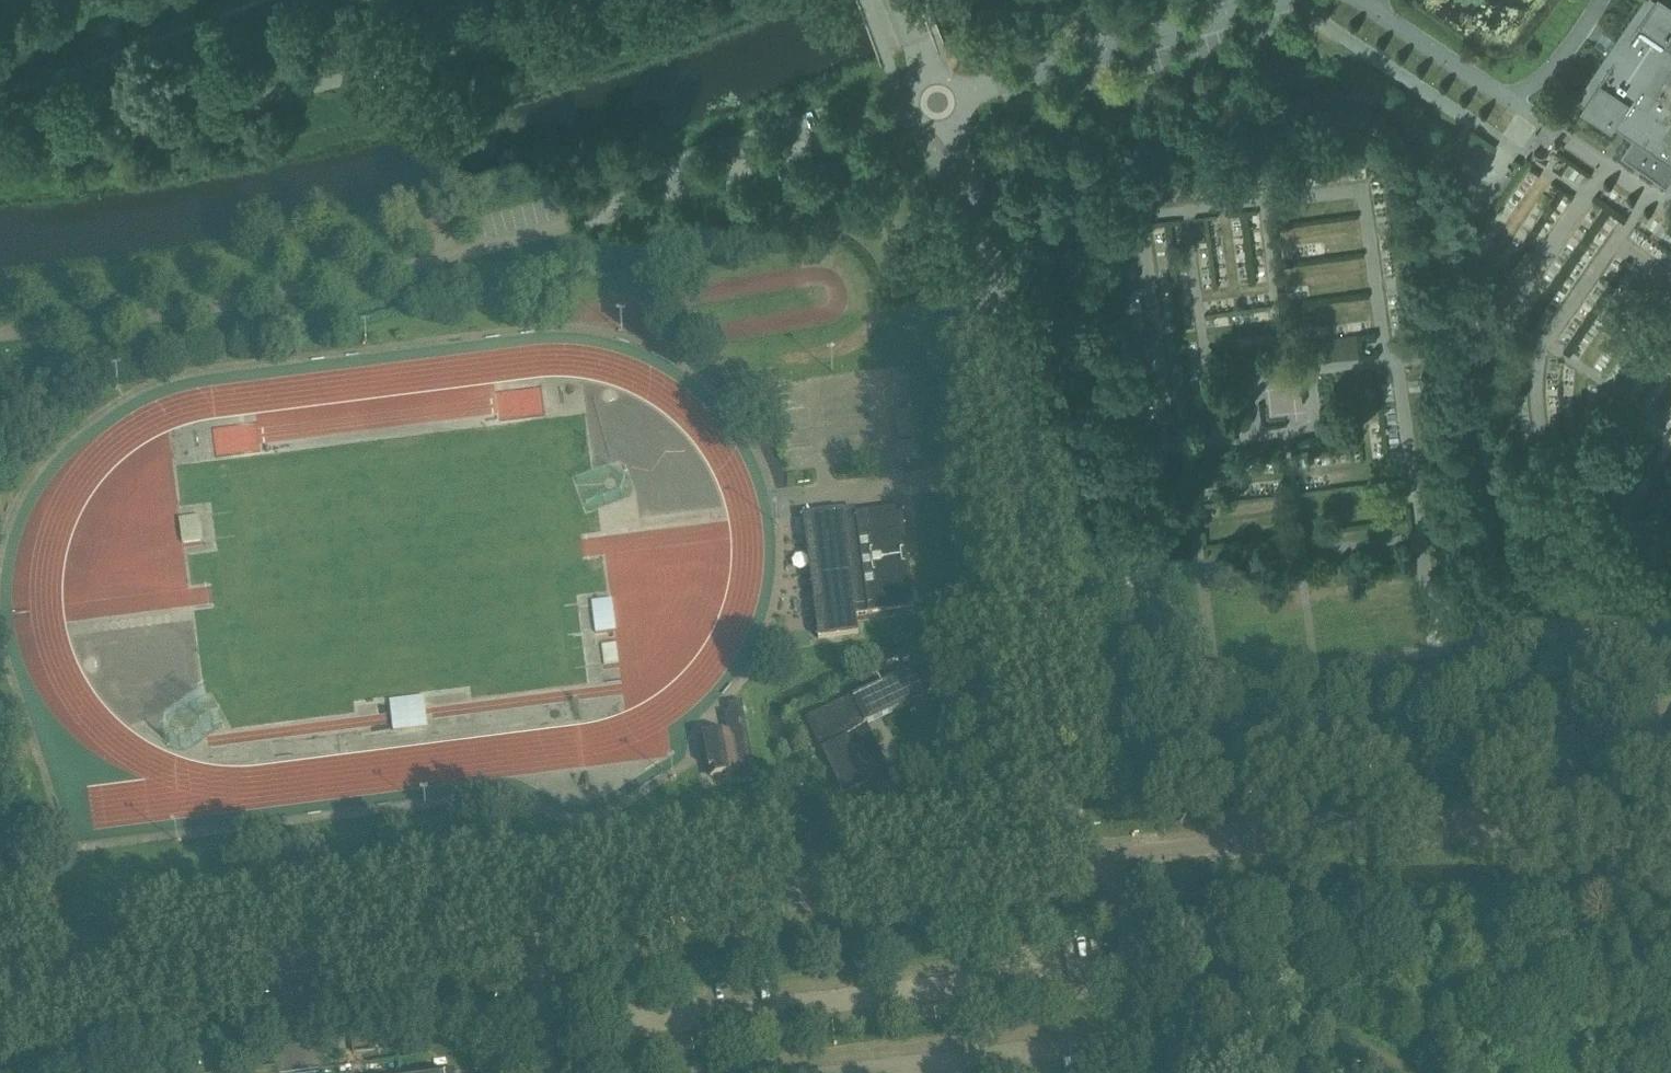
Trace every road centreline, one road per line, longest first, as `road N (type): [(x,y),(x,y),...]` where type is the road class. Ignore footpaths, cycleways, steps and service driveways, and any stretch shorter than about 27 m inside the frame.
road 1 (unclassified): [(0,336),(233,302),(439,260),(940,100)]
road 2 (unclassified): [(1072,857),(998,312),(940,100)]
road 3 (unclassified): [(531,924),(1072,857)]
road 4 (unclassified): [(0,990),(531,924)]
road 5 (unclassified): [(1670,844),(1447,828),(1294,834),(1153,854)]
road 6 (unclassified): [(940,100),(1290,0)]
road 7 (unclassified): [(548,1072),(531,924)]

